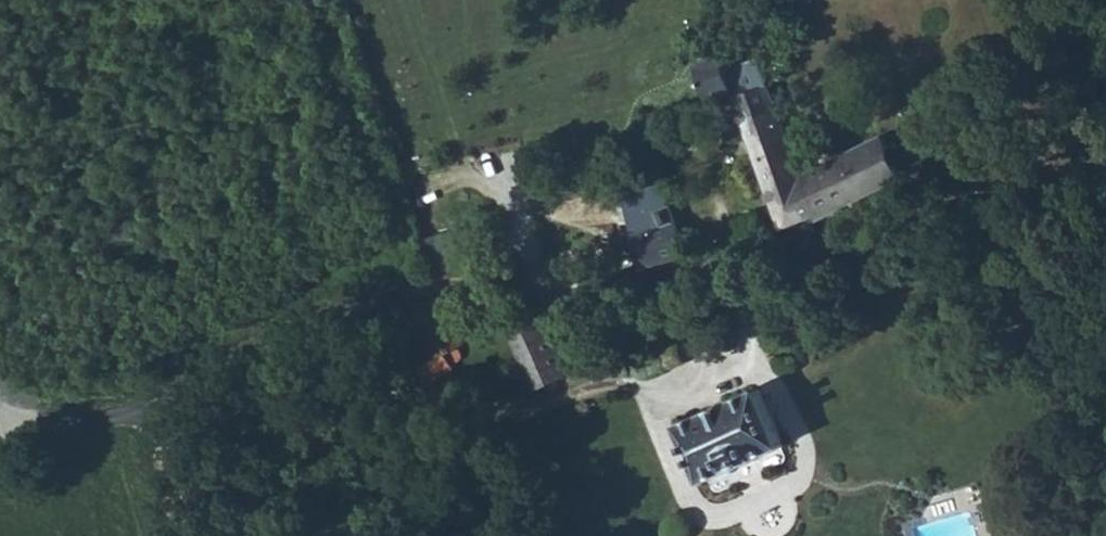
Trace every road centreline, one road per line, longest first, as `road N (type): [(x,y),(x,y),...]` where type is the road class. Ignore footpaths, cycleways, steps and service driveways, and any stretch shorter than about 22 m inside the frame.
road 1 (residential): [(773,261),(612,291),(437,288),(347,310),(145,408),(43,422),(0,419)]
road 2 (track): [(145,408),(179,535)]

